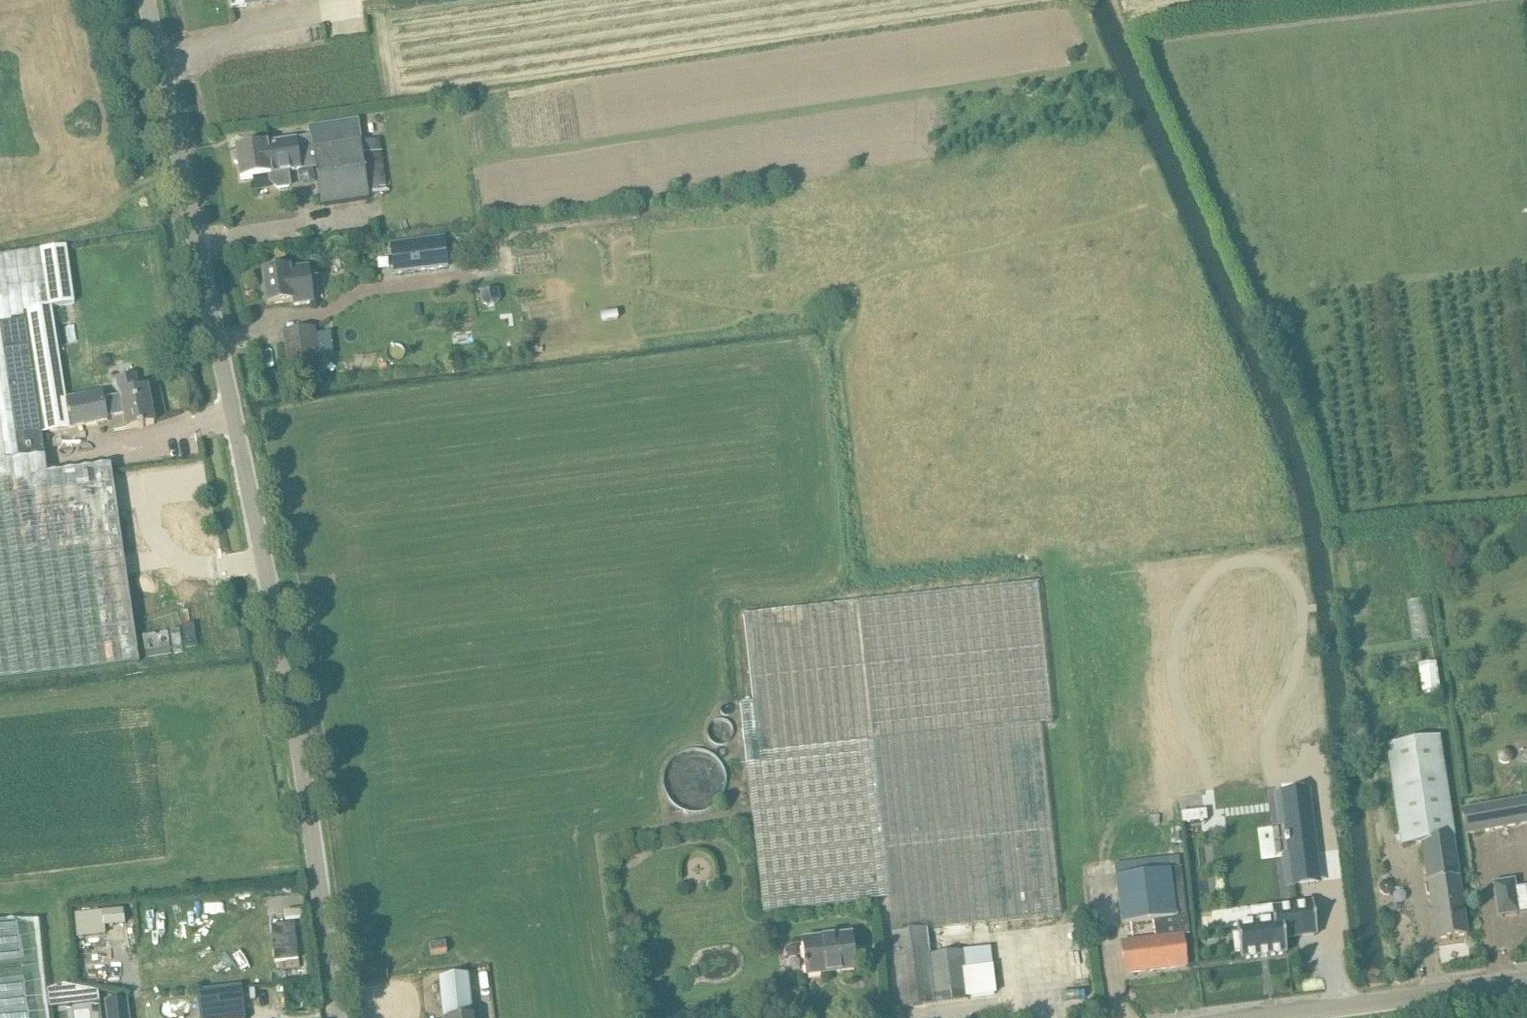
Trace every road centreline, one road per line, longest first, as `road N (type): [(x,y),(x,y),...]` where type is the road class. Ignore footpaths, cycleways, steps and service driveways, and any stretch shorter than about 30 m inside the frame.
road 1 (unclassified): [(337,1017),(276,619),(148,0)]
road 2 (unclassified): [(1526,979),(1248,1017)]

